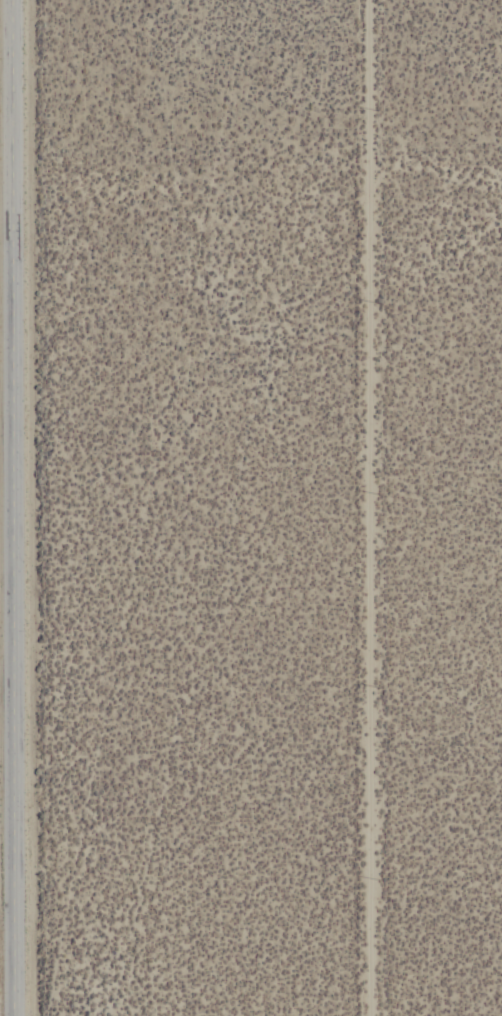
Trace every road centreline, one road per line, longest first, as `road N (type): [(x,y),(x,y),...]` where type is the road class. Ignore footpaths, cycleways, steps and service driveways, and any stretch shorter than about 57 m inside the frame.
road 1 (track): [(376,1015),(373,0)]
road 2 (tertiary): [(16,0),(16,1015)]

